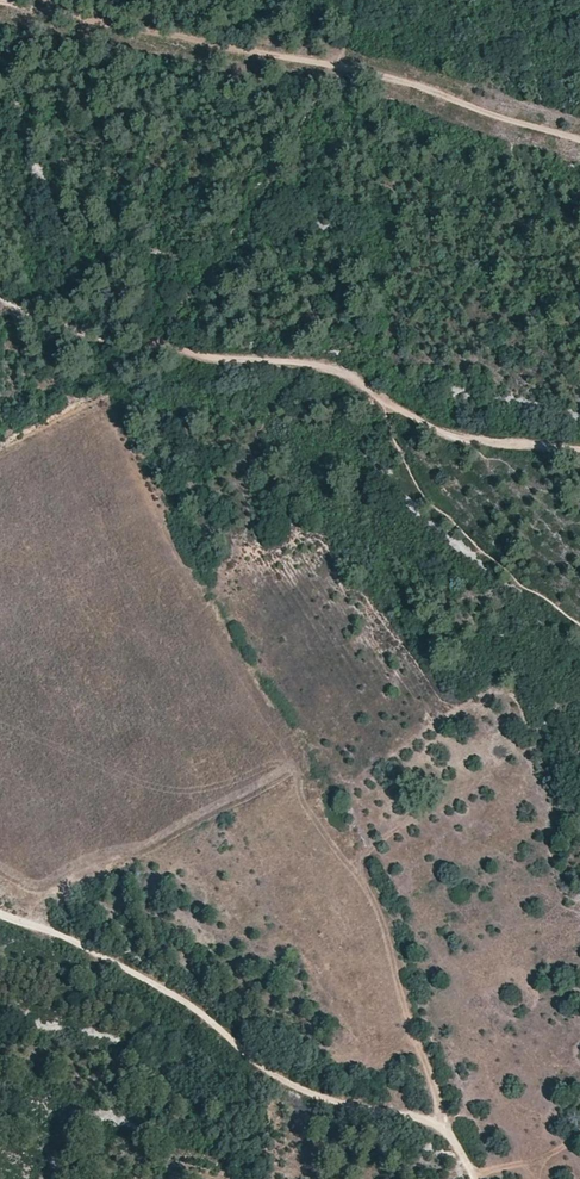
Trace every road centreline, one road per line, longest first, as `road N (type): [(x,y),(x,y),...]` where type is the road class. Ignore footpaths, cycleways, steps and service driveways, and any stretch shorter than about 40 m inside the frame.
road 1 (track): [(457,1142),(436,1103),(366,877),(191,576),(109,410)]
road 2 (track): [(579,139),(371,74),(0,3)]
road 3 (track): [(457,1142),(424,1121),(293,1088),(192,1006),(90,946),(0,914)]
road 4 (track): [(0,291),(74,331),(206,359),(339,370),(390,405)]
road 5 (track): [(390,405),(470,444),(579,449)]

